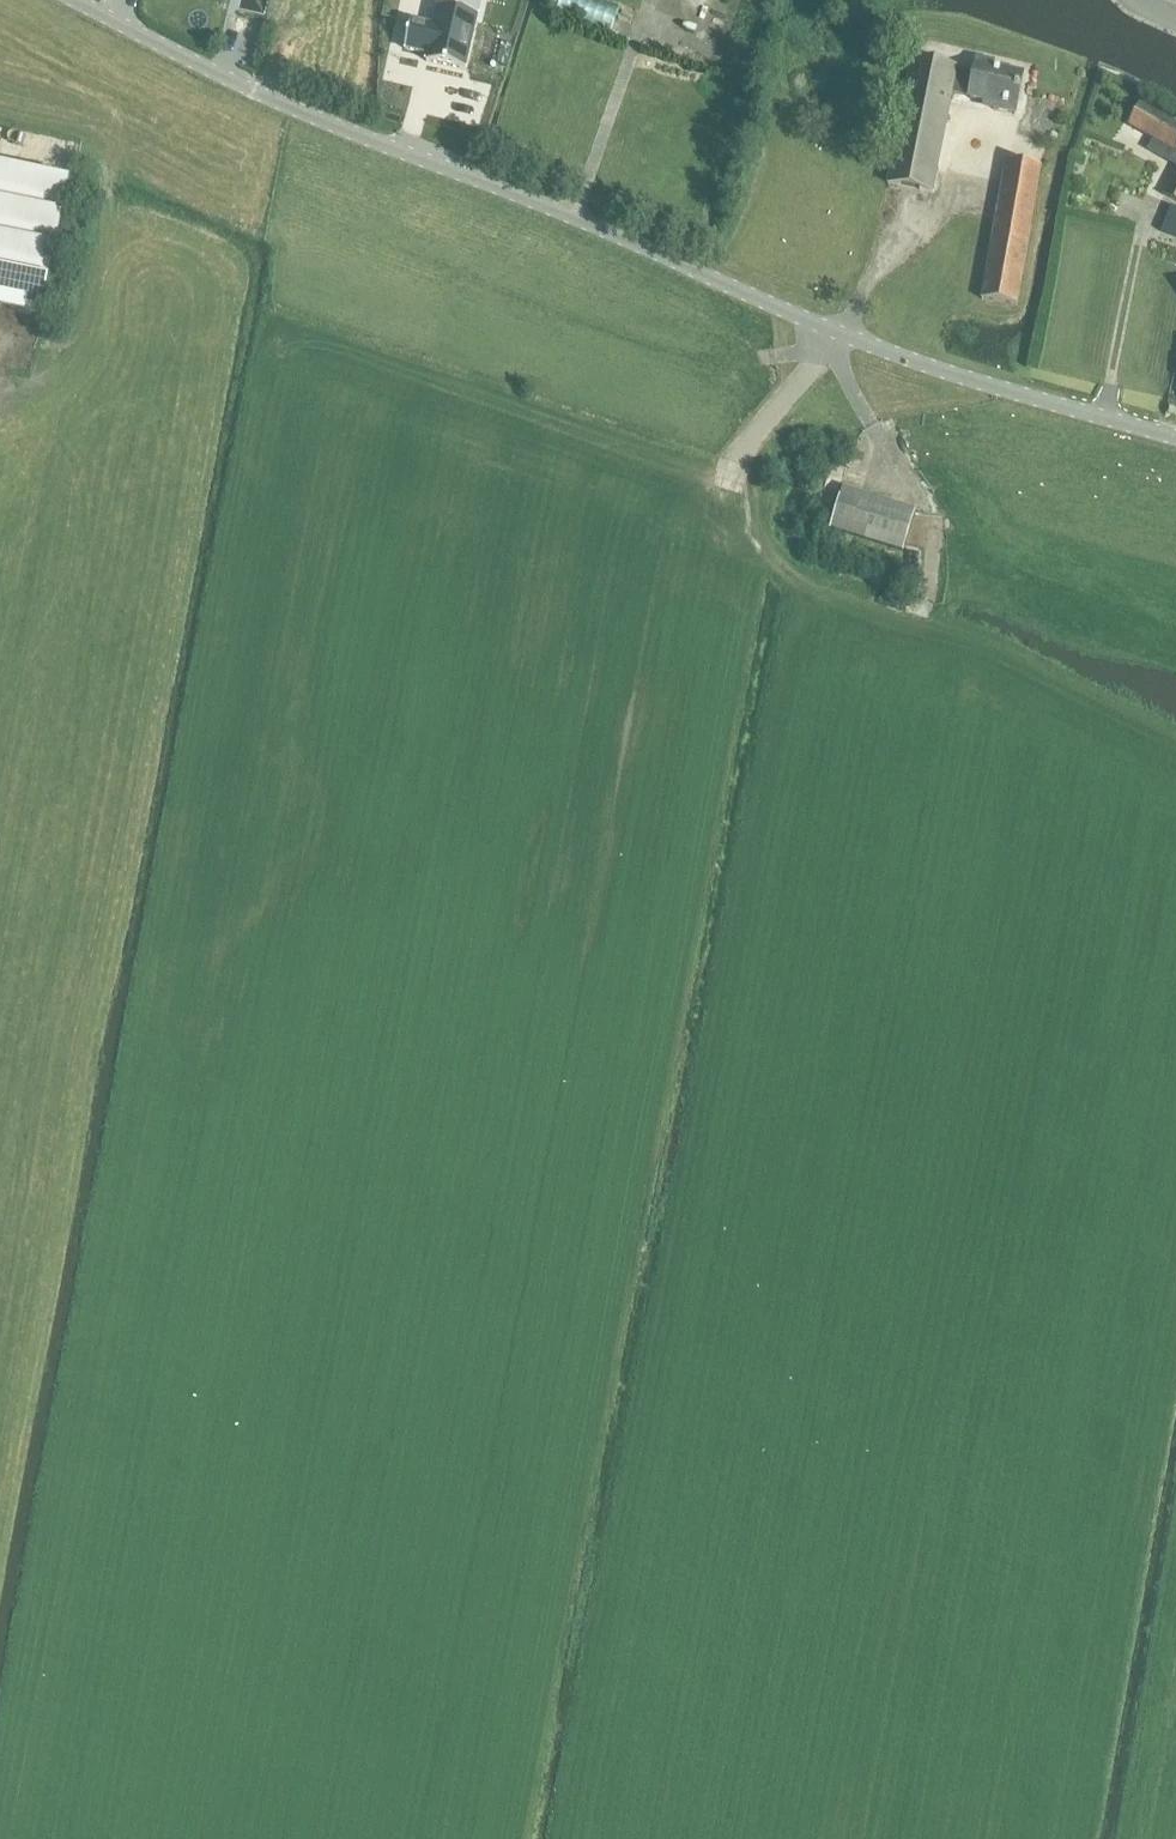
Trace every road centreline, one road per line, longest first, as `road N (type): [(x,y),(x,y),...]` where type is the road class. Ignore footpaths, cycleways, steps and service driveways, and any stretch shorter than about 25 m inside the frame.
road 1 (unclassified): [(1175,438),(829,329),(302,113),(73,0)]
road 2 (track): [(823,347),(736,455),(729,480)]

